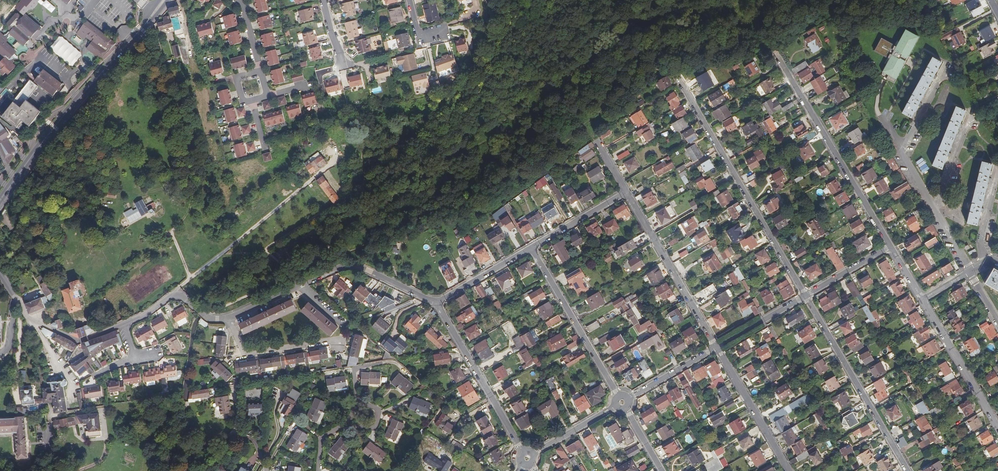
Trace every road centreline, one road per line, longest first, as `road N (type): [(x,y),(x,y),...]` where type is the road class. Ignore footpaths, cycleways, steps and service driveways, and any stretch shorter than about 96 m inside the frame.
road 1 (residential): [(805,296),(677,79)]
road 2 (secondary): [(0,198),(154,14)]
road 3 (residential): [(890,247),(774,52)]
road 4 (residential): [(228,319),(349,266),(436,303)]
road 5 (residential): [(908,470),(805,296)]
road 6 (track): [(322,169),(172,296)]
road 7 (residential): [(717,348),(627,192)]
road 8 (residential): [(436,303),(523,452)]
road 9 (residential): [(617,395),(530,248)]
road 10 (residential): [(997,428),(922,300)]
road 11 (residential): [(339,350),(338,340),(244,355),(228,319)]
road 12 (residential): [(789,470),(717,348)]
road 13 (residential): [(123,324),(172,296),(209,319),(228,319)]

